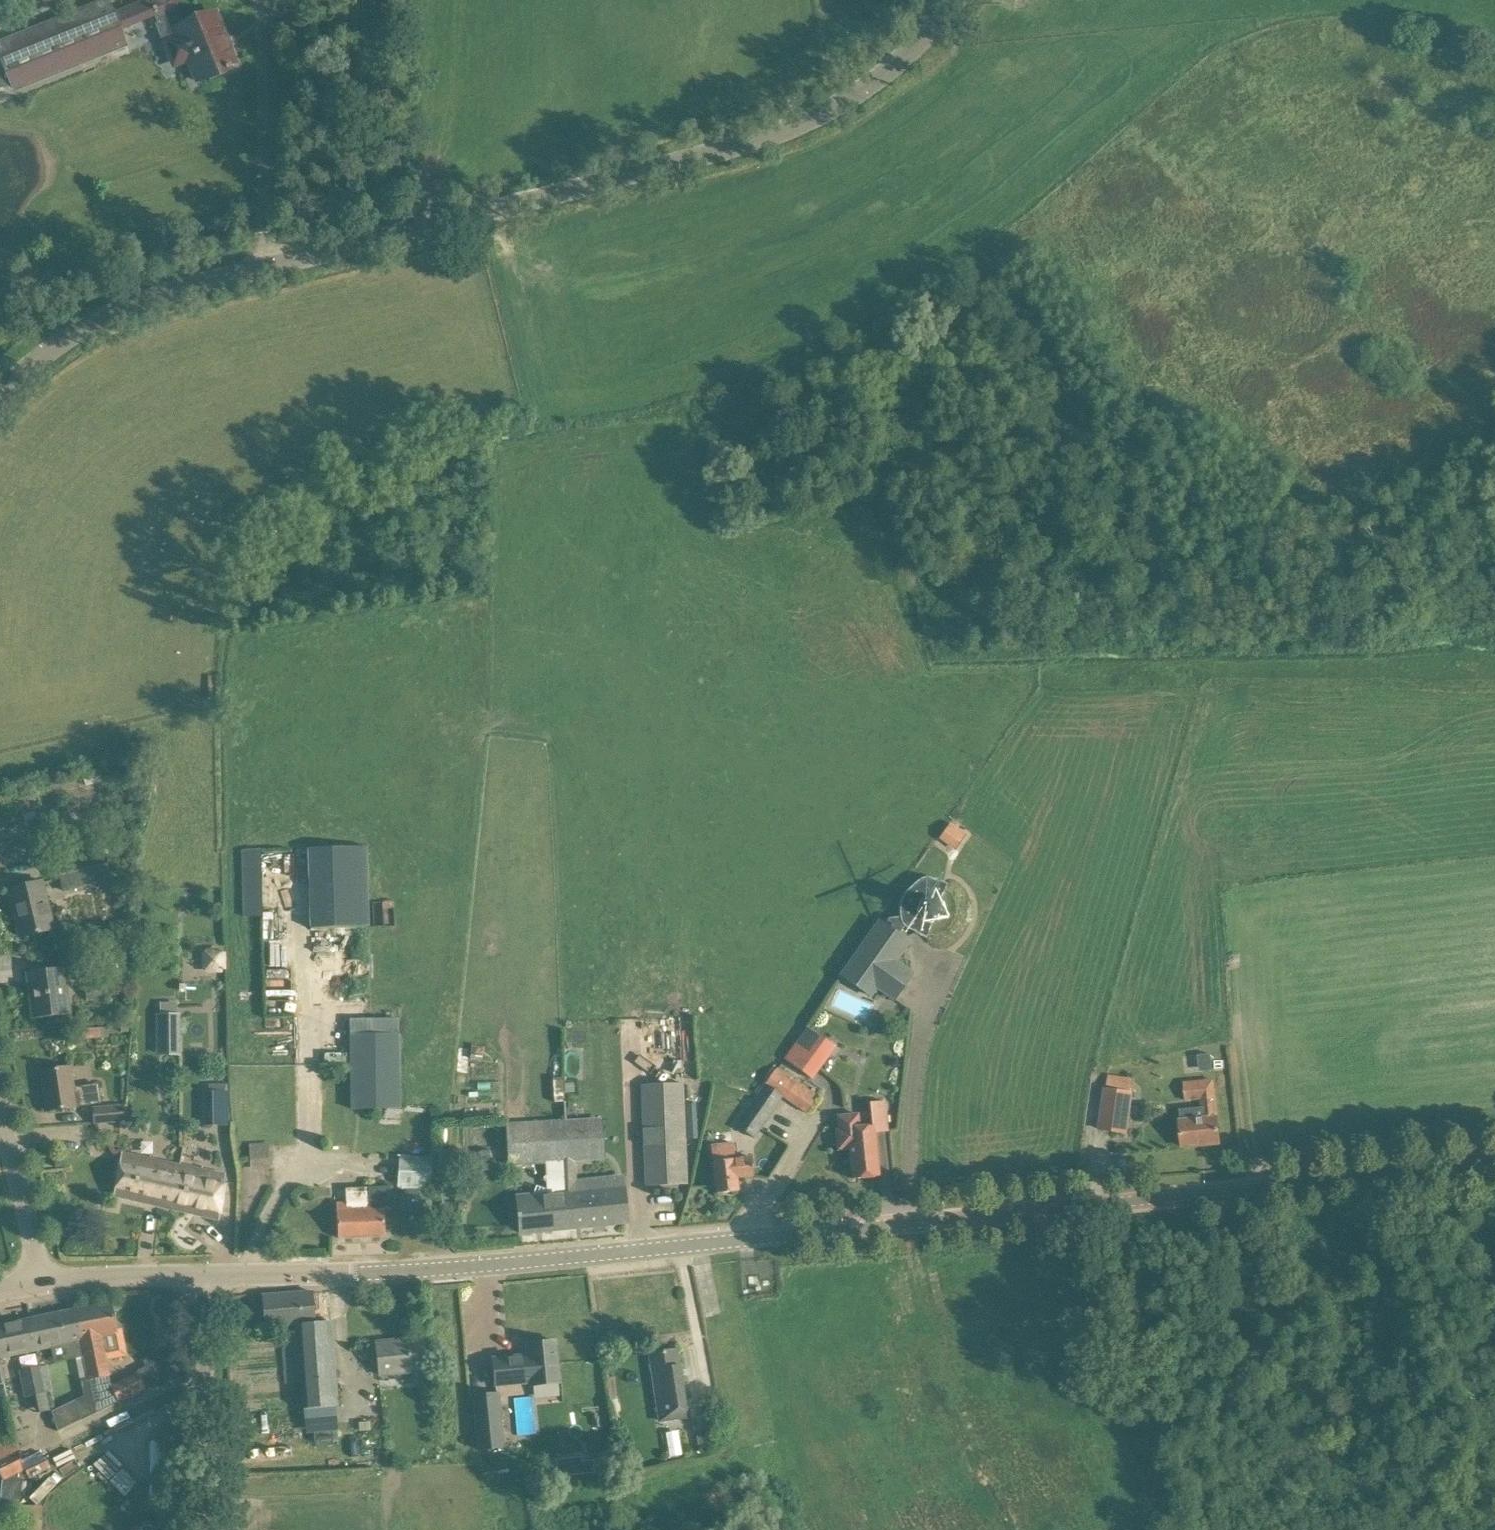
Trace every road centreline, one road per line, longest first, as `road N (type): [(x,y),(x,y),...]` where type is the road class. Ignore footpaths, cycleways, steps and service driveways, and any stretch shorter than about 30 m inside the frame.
road 1 (tertiary): [(204,1276),(544,1259),(1494,1163)]
road 2 (tertiary): [(0,393),(47,351),(134,303),(786,130),(848,102),(900,61),(953,0)]
road 3 (tertiary): [(200,1529),(204,1276)]
road 4 (tertiary): [(44,1280),(0,1104)]
road 5 (tertiary): [(44,1280),(204,1276)]

